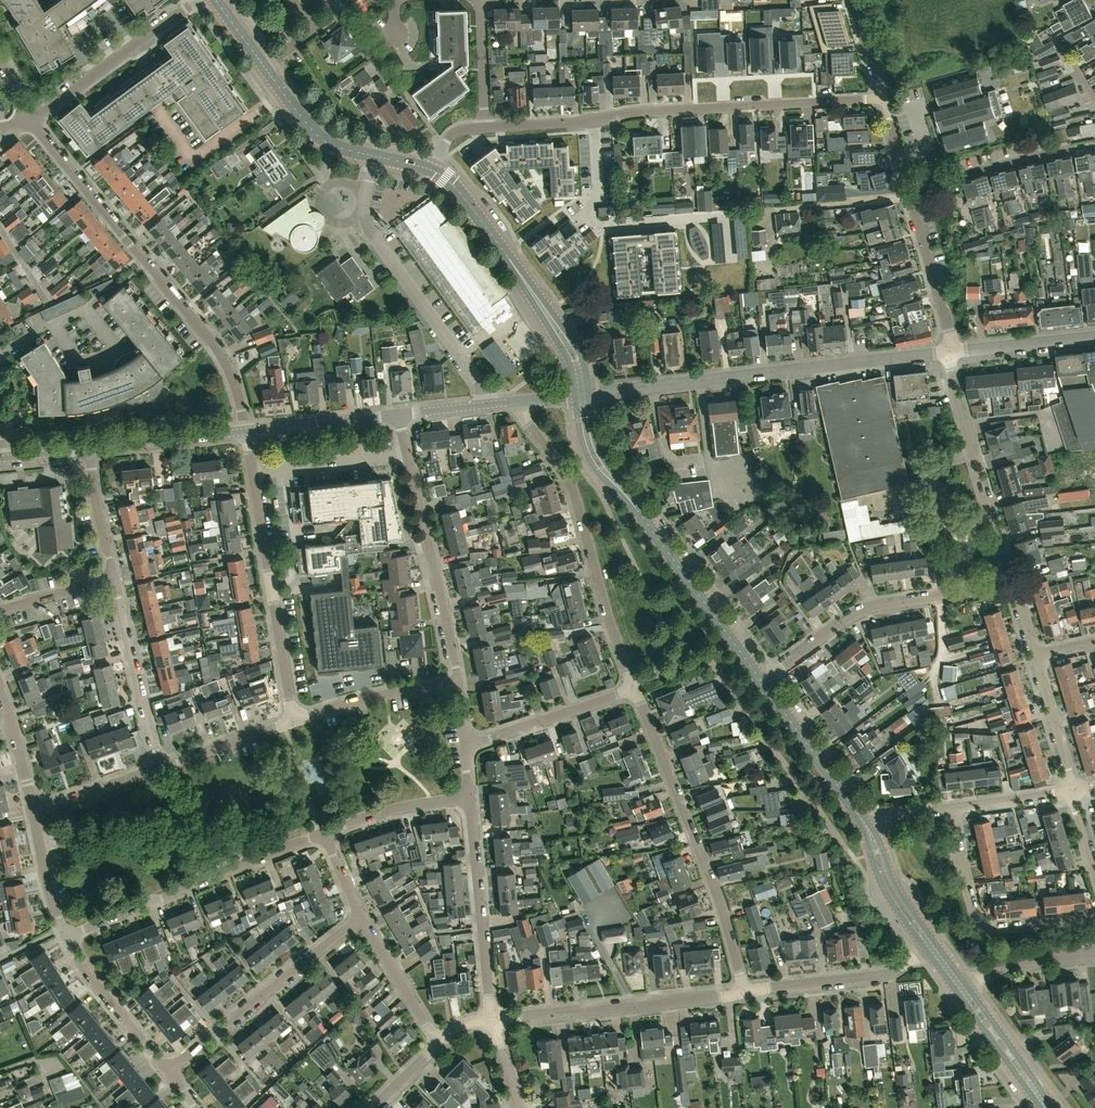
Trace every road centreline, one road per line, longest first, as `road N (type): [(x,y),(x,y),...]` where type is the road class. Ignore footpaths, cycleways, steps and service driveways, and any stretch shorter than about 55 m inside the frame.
road 1 (residential): [(486,126),(884,98)]
road 2 (residential): [(31,123),(215,345),(246,431)]
road 3 (residential): [(582,395),(950,352)]
road 4 (tertiary): [(759,679),(620,486),(582,395)]
road 5 (residential): [(744,992),(712,882),(634,688)]
road 6 (residential): [(634,688),(570,482),(518,401)]
road 7 (residential): [(293,721),(246,431)]
road 8 (residential): [(489,404),(368,228),(364,199),(374,156)]
road 9 (residential): [(67,936),(325,832)]
road 10 (residential): [(759,679),(874,607),(1013,583)]
road 11 (tertiary): [(582,395),(575,357),(546,312),(452,185),(431,170)]
road 12 (residential): [(458,683),(397,414)]
road 13 (residential): [(491,1019),(744,992)]
road 14 (residential): [(167,1071),(362,916)]
road 15 (residential): [(1013,583),(950,352)]
road 16 (residential): [(1094,918),(984,925),(951,807)]
road 17 (residential): [(491,1019),(469,798)]
road 18 (residential): [(31,123),(198,0)]
road 19 (residential): [(159,768),(114,579)]
road 20 (residential): [(909,190),(1094,144)]
road 21 (residential): [(744,992),(886,973),(925,949)]
road 22 (residential): [(465,748),(634,688)]
road 23 (tertiary): [(864,823),(759,679)]
road 24 (residential): [(293,721),(458,683)]
road 25 (residential): [(167,1071),(83,970),(67,936)]
road 26 (residential): [(950,352),(909,190)]
road 27 (residential): [(87,450),(246,431)]
road 28 (residential): [(246,431),(397,414)]
road 29 (residential): [(438,1044),(362,916)]
road 30 (residential): [(325,832),(401,808),(469,798)]
road 31 (tertiary): [(1051,1107),(967,986)]
road 32 (tertiary): [(265,68),(318,137),(374,156)]
road 33 (residential): [(950,352),(1094,336)]
road 34 (residential): [(1071,791),(1034,653)]
road 35 (tertiary): [(957,993),(1043,1107)]
road 36 (residential): [(159,768),(293,721)]
road 37 (tertiary): [(864,823),(886,894),(925,949)]
road 38 (tertiary): [(935,942),(895,887),(878,837),(864,823)]
road 39 (residential): [(967,986),(1011,961),(1094,952)]
road 40 (residential): [(33,813),(159,768)]
road 41 (residential): [(114,579),(87,450)]
road 42 (residential): [(67,936),(33,813)]
road 43 (residential): [(486,126),(482,0)]
road 44 (residential): [(33,813),(0,694)]
road 45 (residential): [(951,807),(1071,791)]

